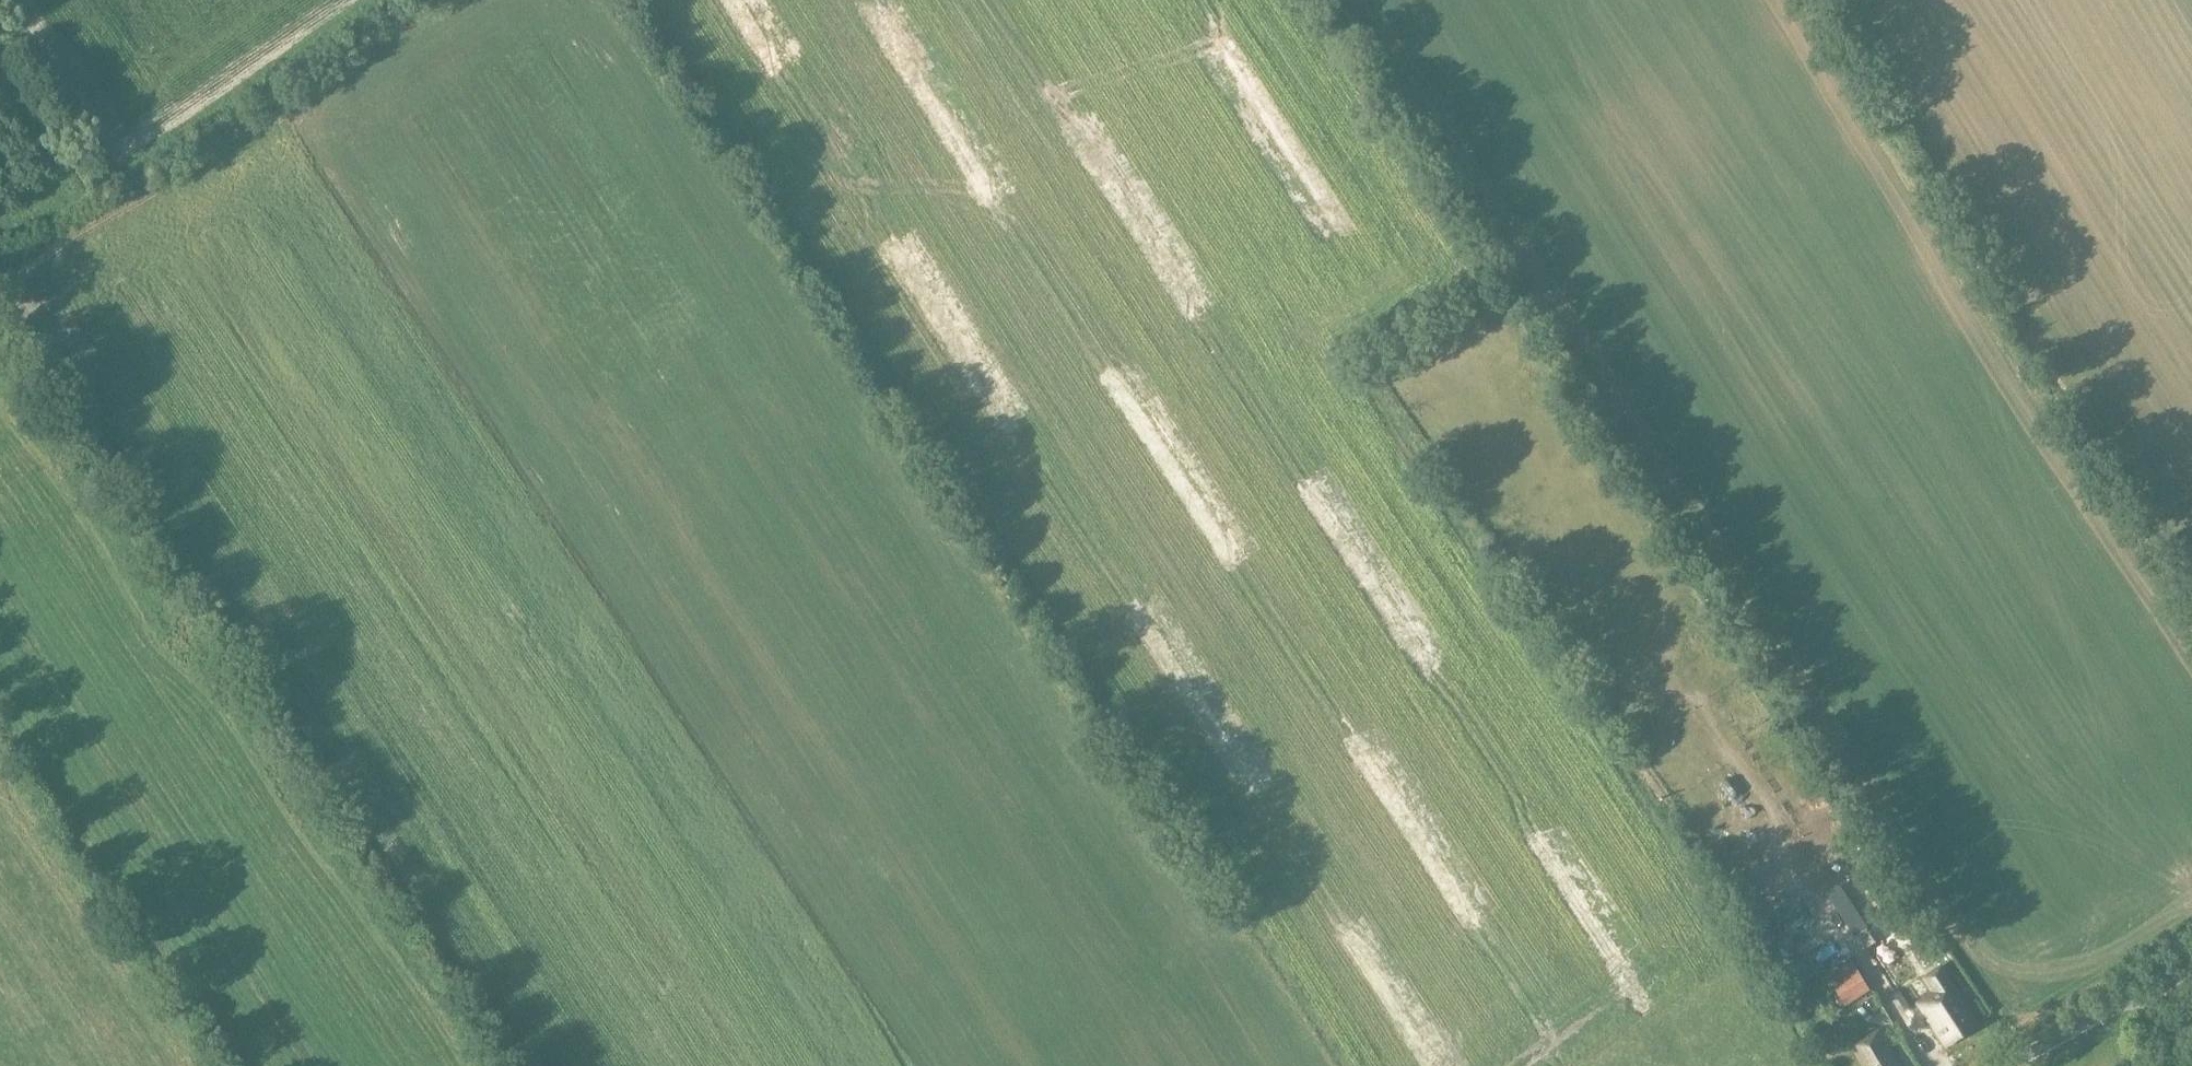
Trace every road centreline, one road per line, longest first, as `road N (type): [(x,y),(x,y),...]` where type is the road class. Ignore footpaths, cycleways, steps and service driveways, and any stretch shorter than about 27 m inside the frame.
road 1 (unclassified): [(2007,1065),(2191,969)]

